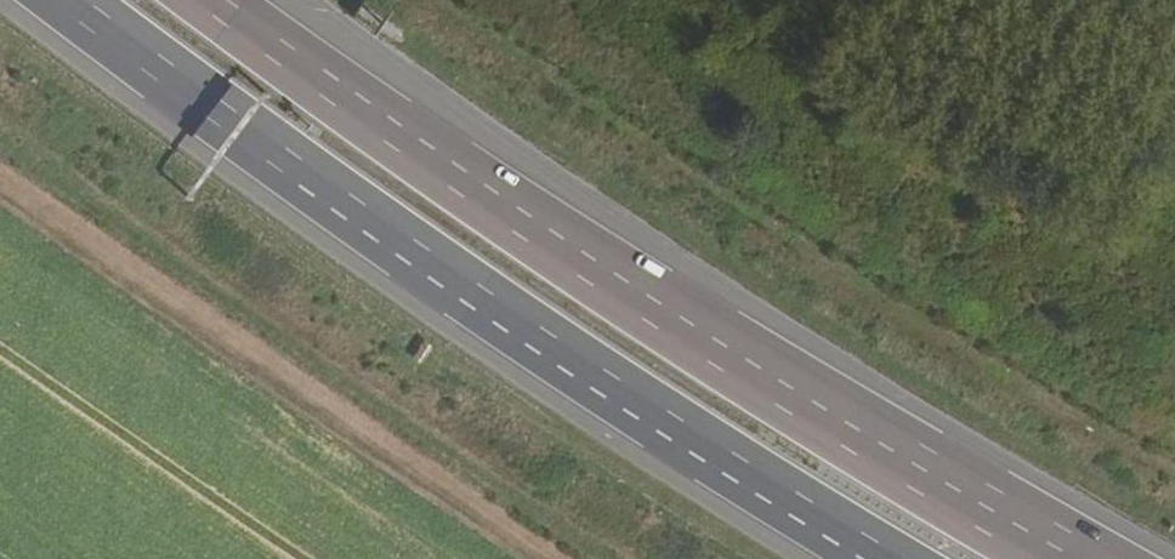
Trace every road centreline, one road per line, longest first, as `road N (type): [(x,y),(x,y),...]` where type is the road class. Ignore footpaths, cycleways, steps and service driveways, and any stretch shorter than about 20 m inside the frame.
road 1 (motorway): [(1082,558),(820,410),(634,291),(212,0)]
road 2 (motorway): [(67,0),(382,234),(882,558)]

